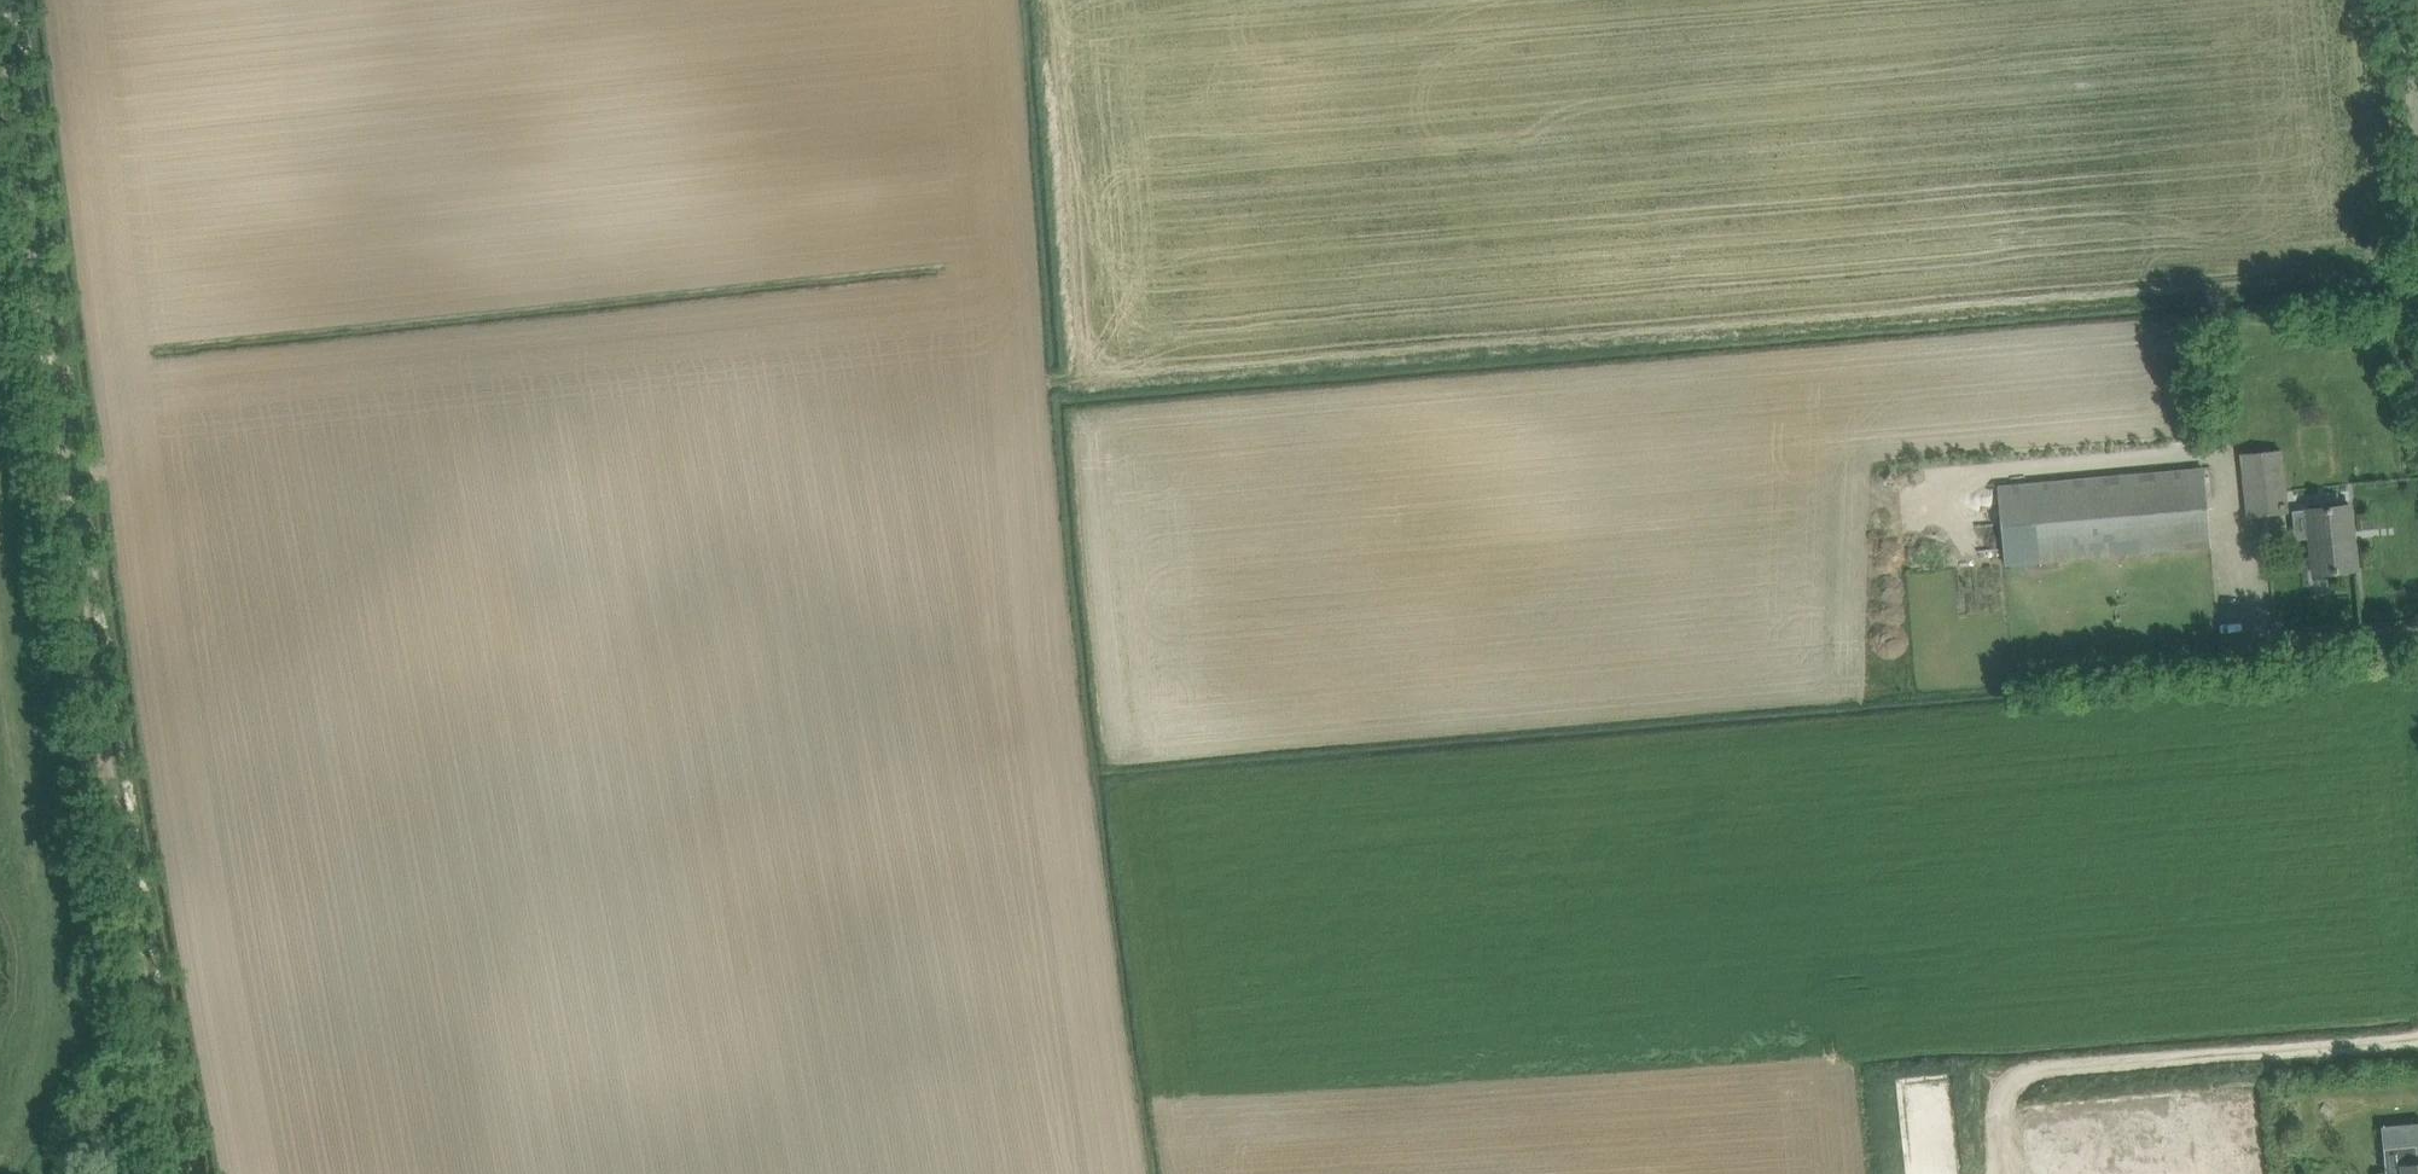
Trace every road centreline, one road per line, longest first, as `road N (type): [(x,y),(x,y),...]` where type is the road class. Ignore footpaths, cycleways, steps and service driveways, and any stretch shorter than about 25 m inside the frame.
road 1 (track): [(5,0),(97,686),(181,1173)]
road 2 (unclassified): [(2417,165),(2403,0)]

